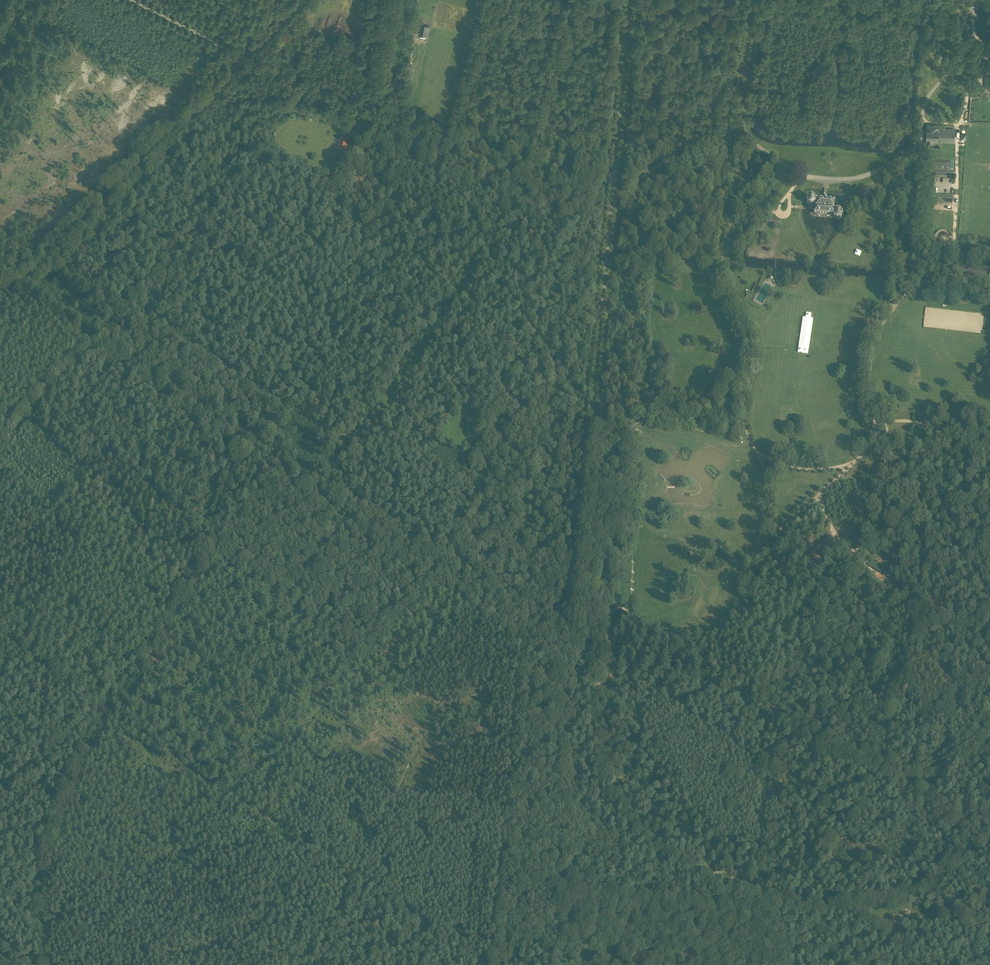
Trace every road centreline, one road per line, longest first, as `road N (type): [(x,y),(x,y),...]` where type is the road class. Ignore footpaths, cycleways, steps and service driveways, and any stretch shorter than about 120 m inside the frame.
road 1 (unclassified): [(540,964),(630,0)]
road 2 (track): [(42,964),(38,885),(51,830),(88,740),(177,598),(238,451)]
road 3 (track): [(59,964),(438,583)]
road 4 (track): [(755,143),(607,177),(458,151),(368,119),(392,0)]
road 5 (track): [(312,964),(479,618)]
road 6 (unclassified): [(0,291),(26,280),(245,60)]
road 7 (unclassified): [(245,60),(130,0)]

